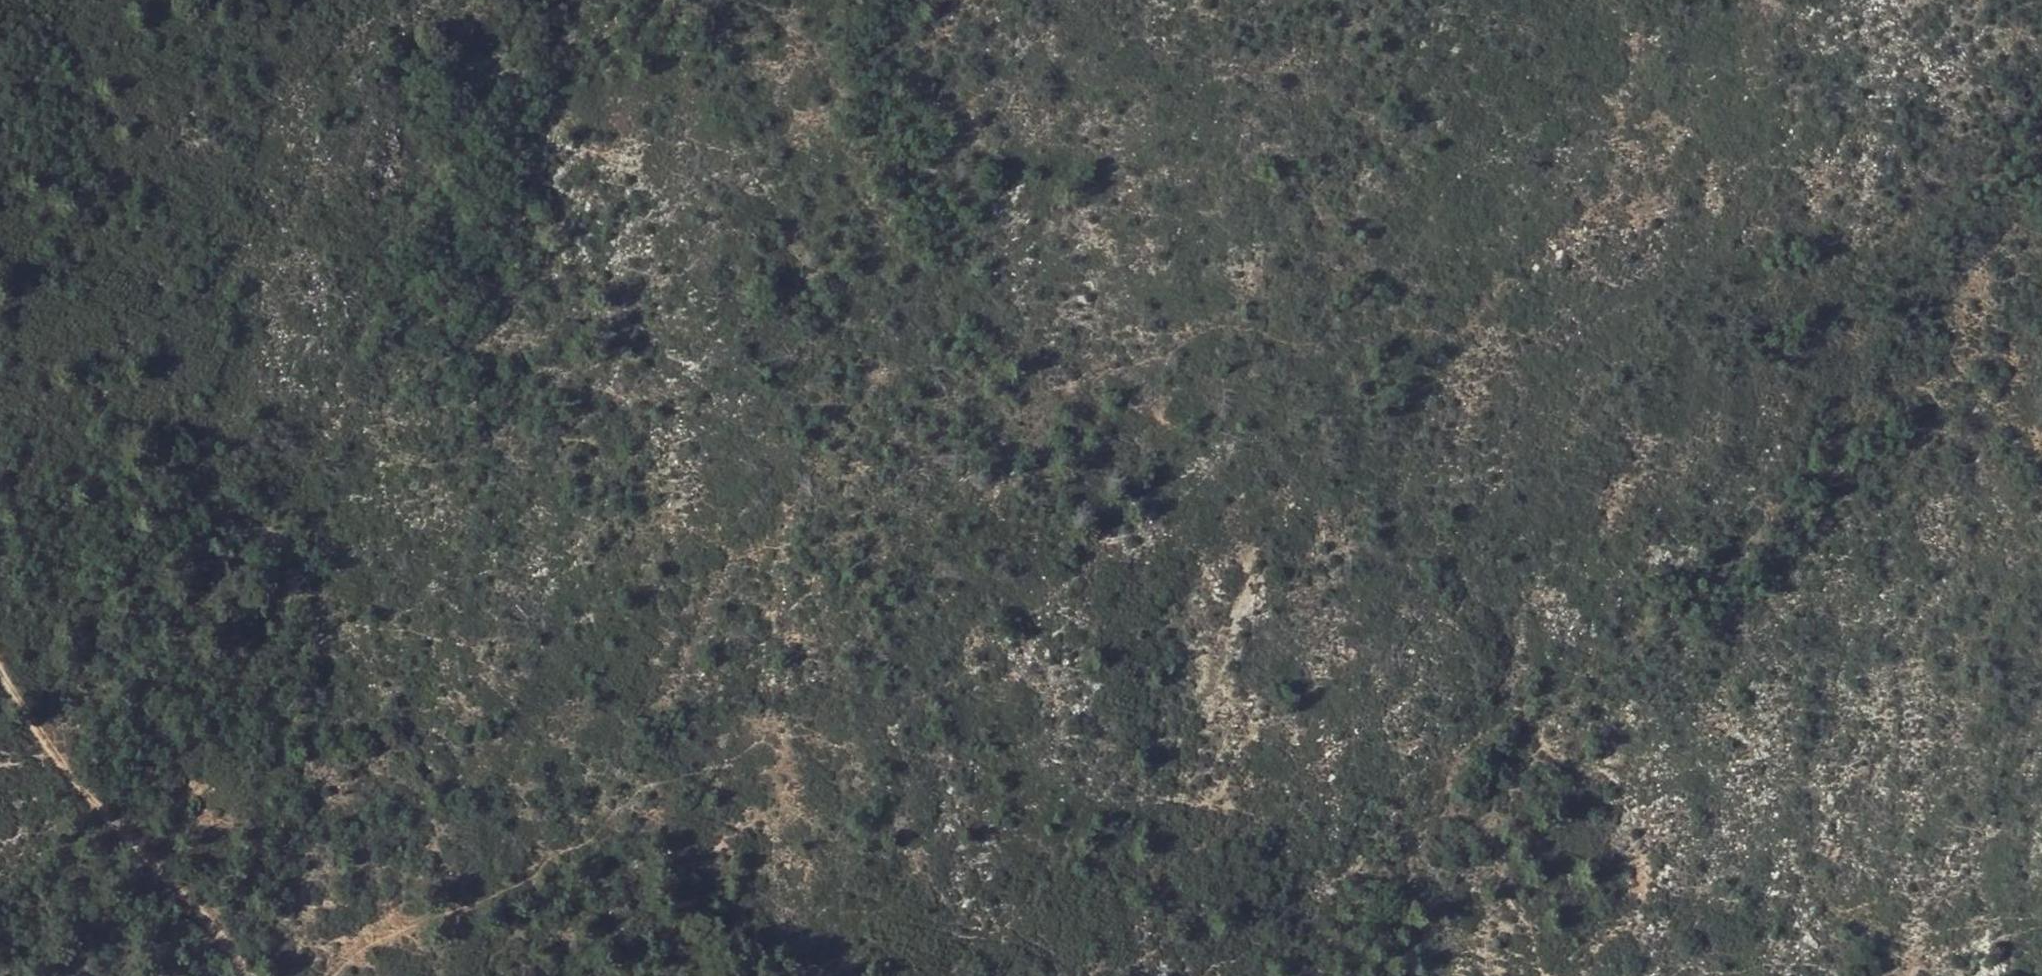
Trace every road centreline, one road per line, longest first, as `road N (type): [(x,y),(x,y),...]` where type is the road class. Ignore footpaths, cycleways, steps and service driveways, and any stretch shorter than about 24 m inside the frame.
road 1 (track): [(270,975),(0,650)]

